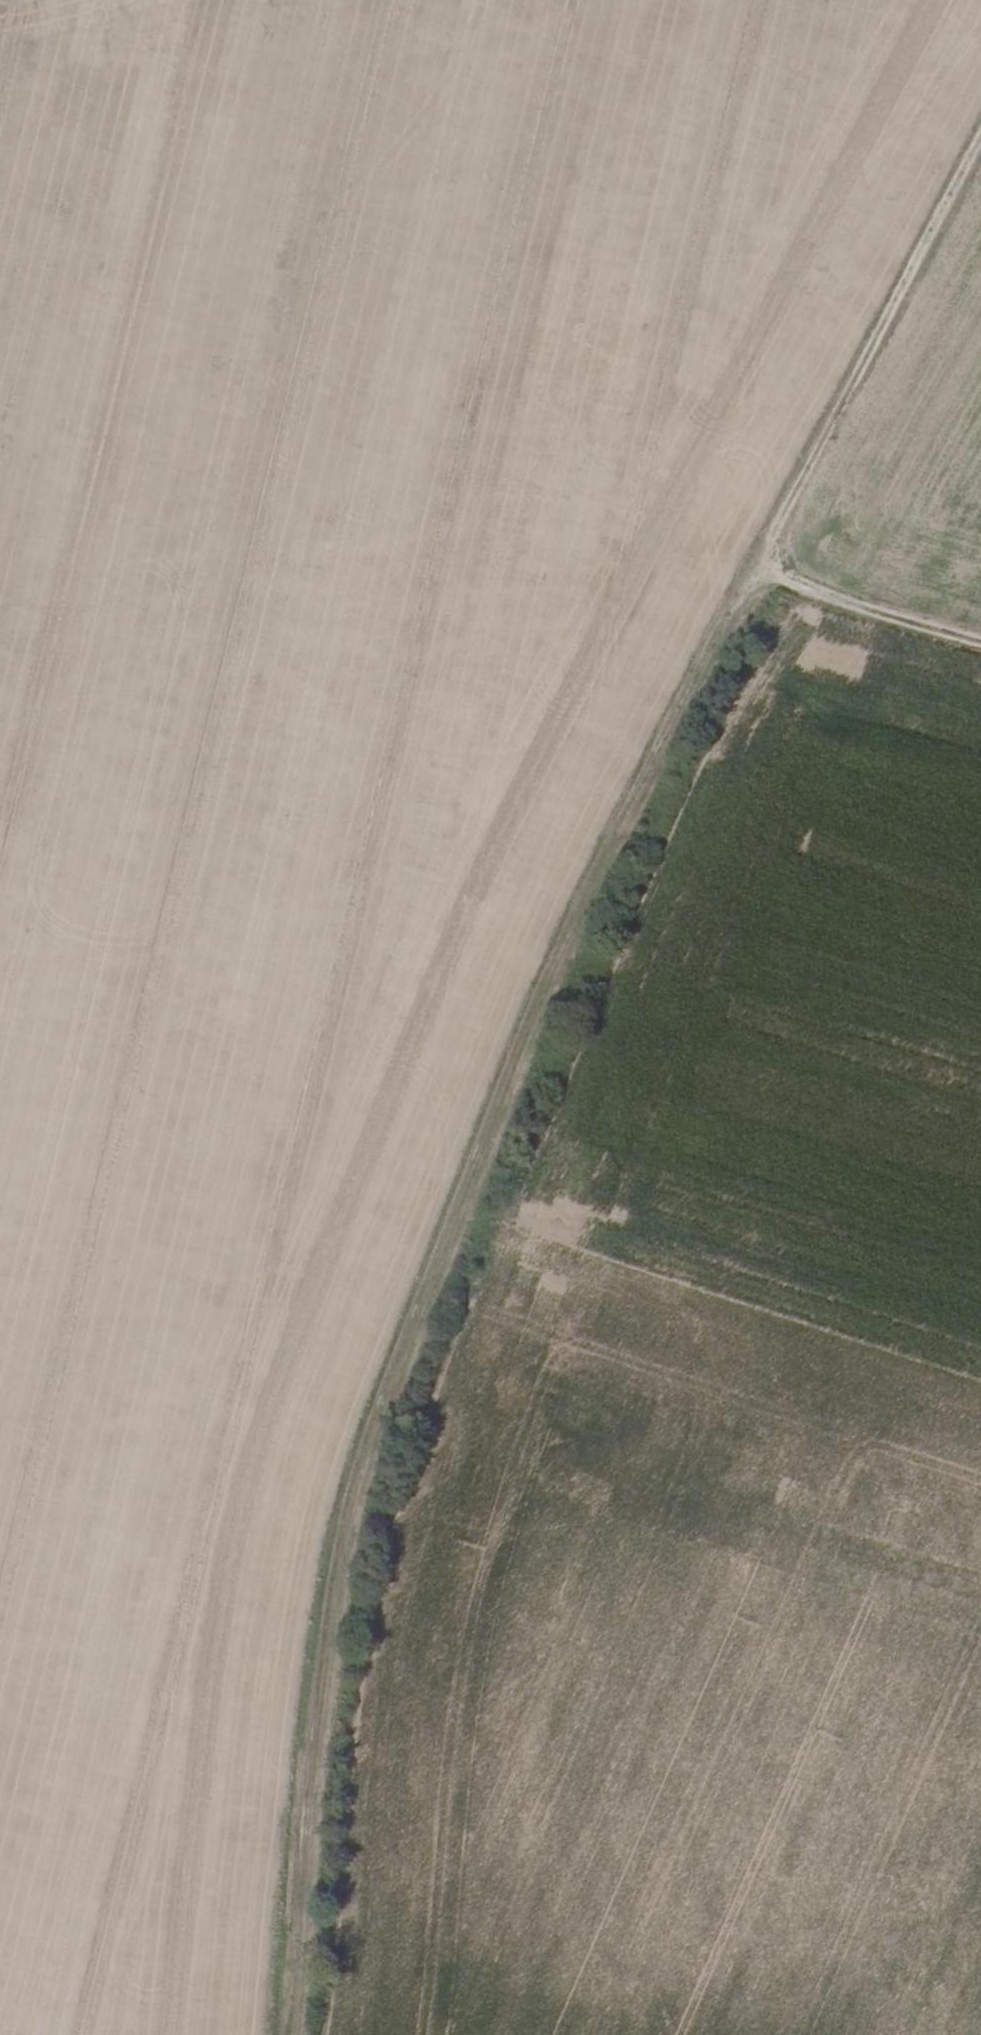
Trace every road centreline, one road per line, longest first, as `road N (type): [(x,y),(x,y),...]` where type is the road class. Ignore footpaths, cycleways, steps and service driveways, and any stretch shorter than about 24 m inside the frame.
road 1 (track): [(296,2034),(350,1558),(443,1258),(606,857),(980,146)]
road 2 (track): [(980,636),(808,592),(764,566)]

